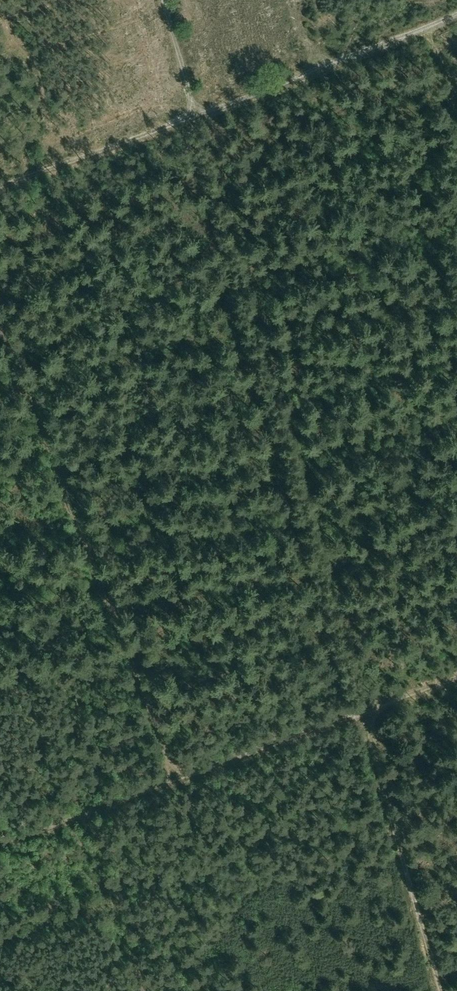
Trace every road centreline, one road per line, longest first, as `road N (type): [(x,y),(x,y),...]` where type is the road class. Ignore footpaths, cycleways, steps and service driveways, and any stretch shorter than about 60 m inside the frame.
road 1 (track): [(0,324),(179,785)]
road 2 (track): [(456,18),(0,189)]
road 3 (track): [(456,686),(133,801)]
road 4 (track): [(0,849),(133,801)]
road 5 (track): [(162,0),(196,119)]

